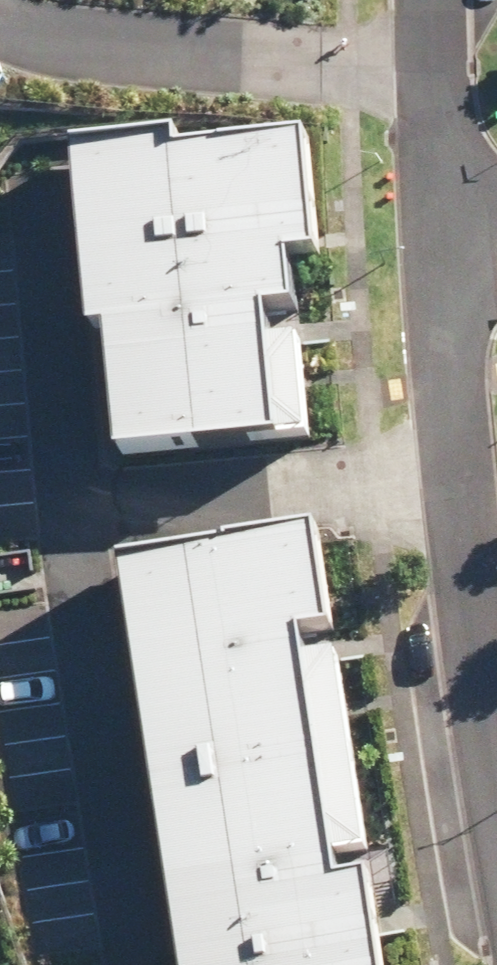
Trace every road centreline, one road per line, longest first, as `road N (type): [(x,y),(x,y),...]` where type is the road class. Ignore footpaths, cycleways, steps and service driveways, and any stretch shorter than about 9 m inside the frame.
road 1 (residential): [(74,515),(143,964)]
road 2 (residential): [(0,27),(37,38),(435,71)]
road 3 (residential): [(74,515),(471,471)]
road 4 (residential): [(47,177),(74,515)]
road 5 (residential): [(471,471),(446,245)]
road 6 (residential): [(496,655),(471,471)]
road 7 (residential): [(446,245),(435,71)]

